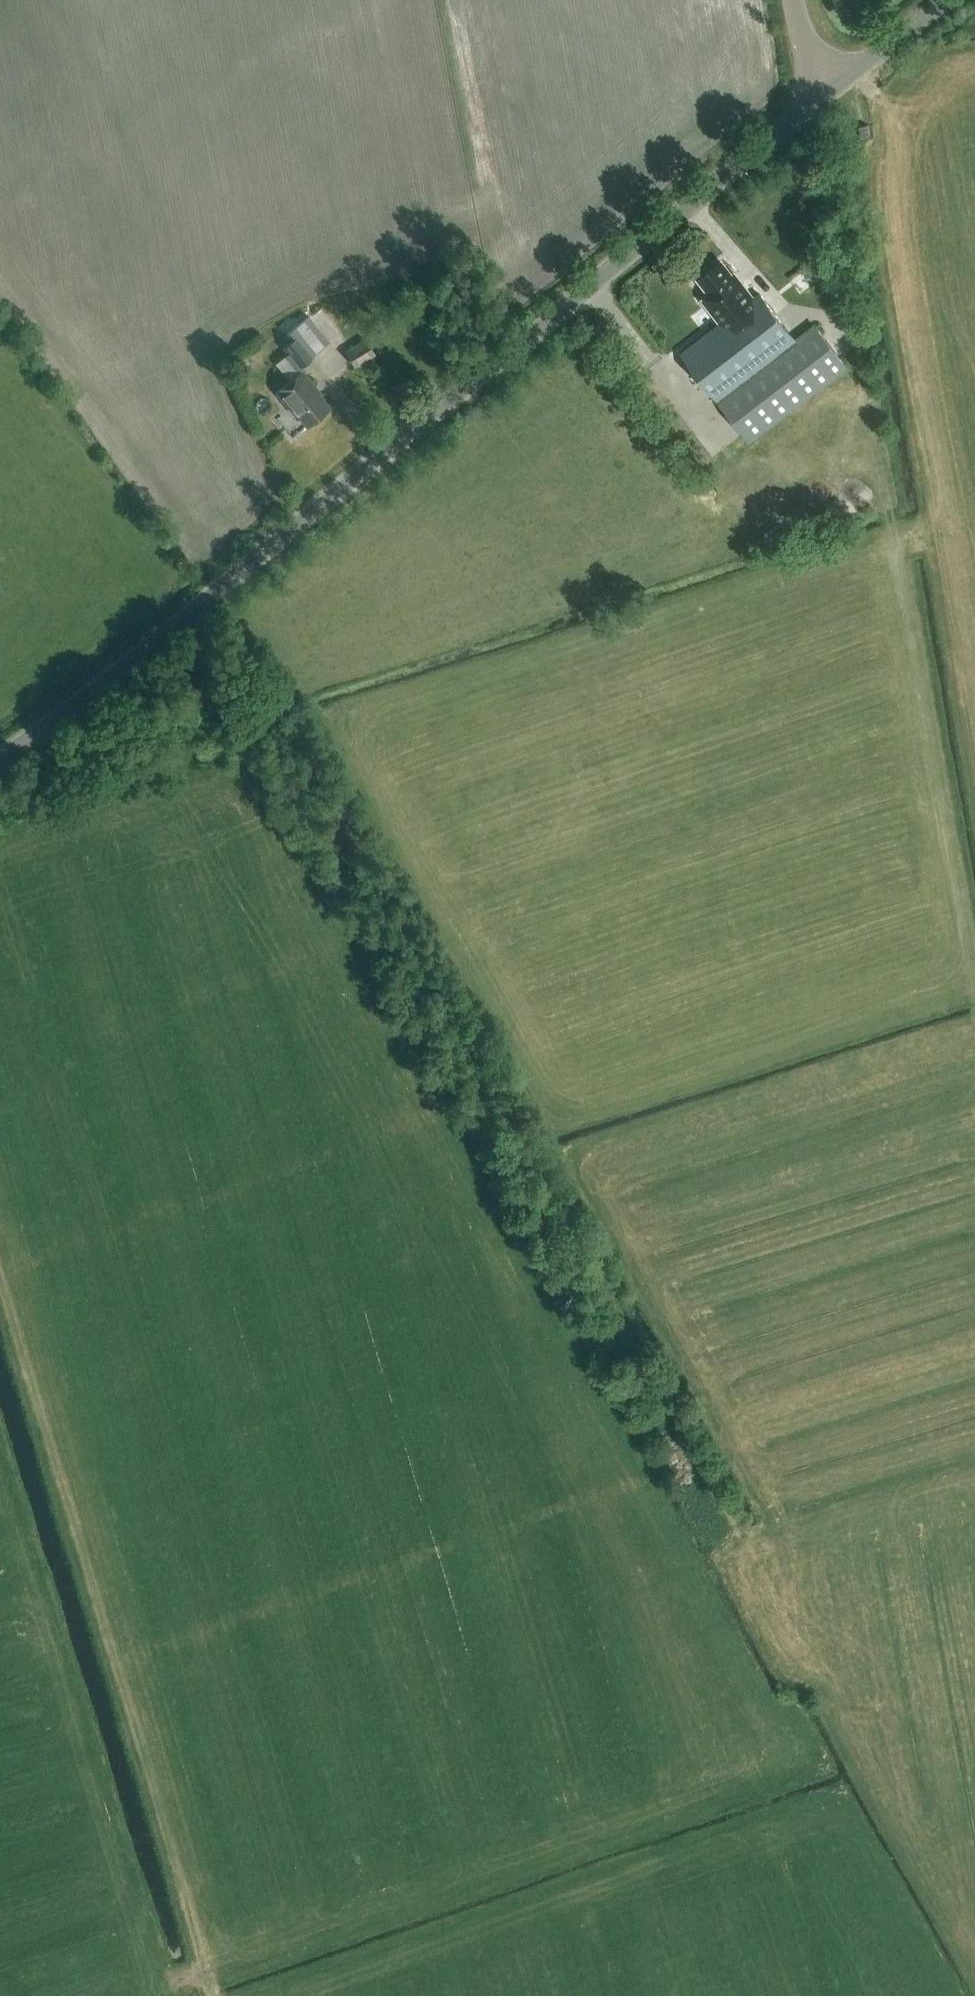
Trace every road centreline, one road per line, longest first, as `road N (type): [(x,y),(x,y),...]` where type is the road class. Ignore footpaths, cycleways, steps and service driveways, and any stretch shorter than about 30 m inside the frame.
road 1 (tertiary): [(0,754),(78,701),(815,106)]
road 2 (track): [(361,826),(298,702),(0,790)]
road 3 (tertiary): [(815,106),(945,0)]

